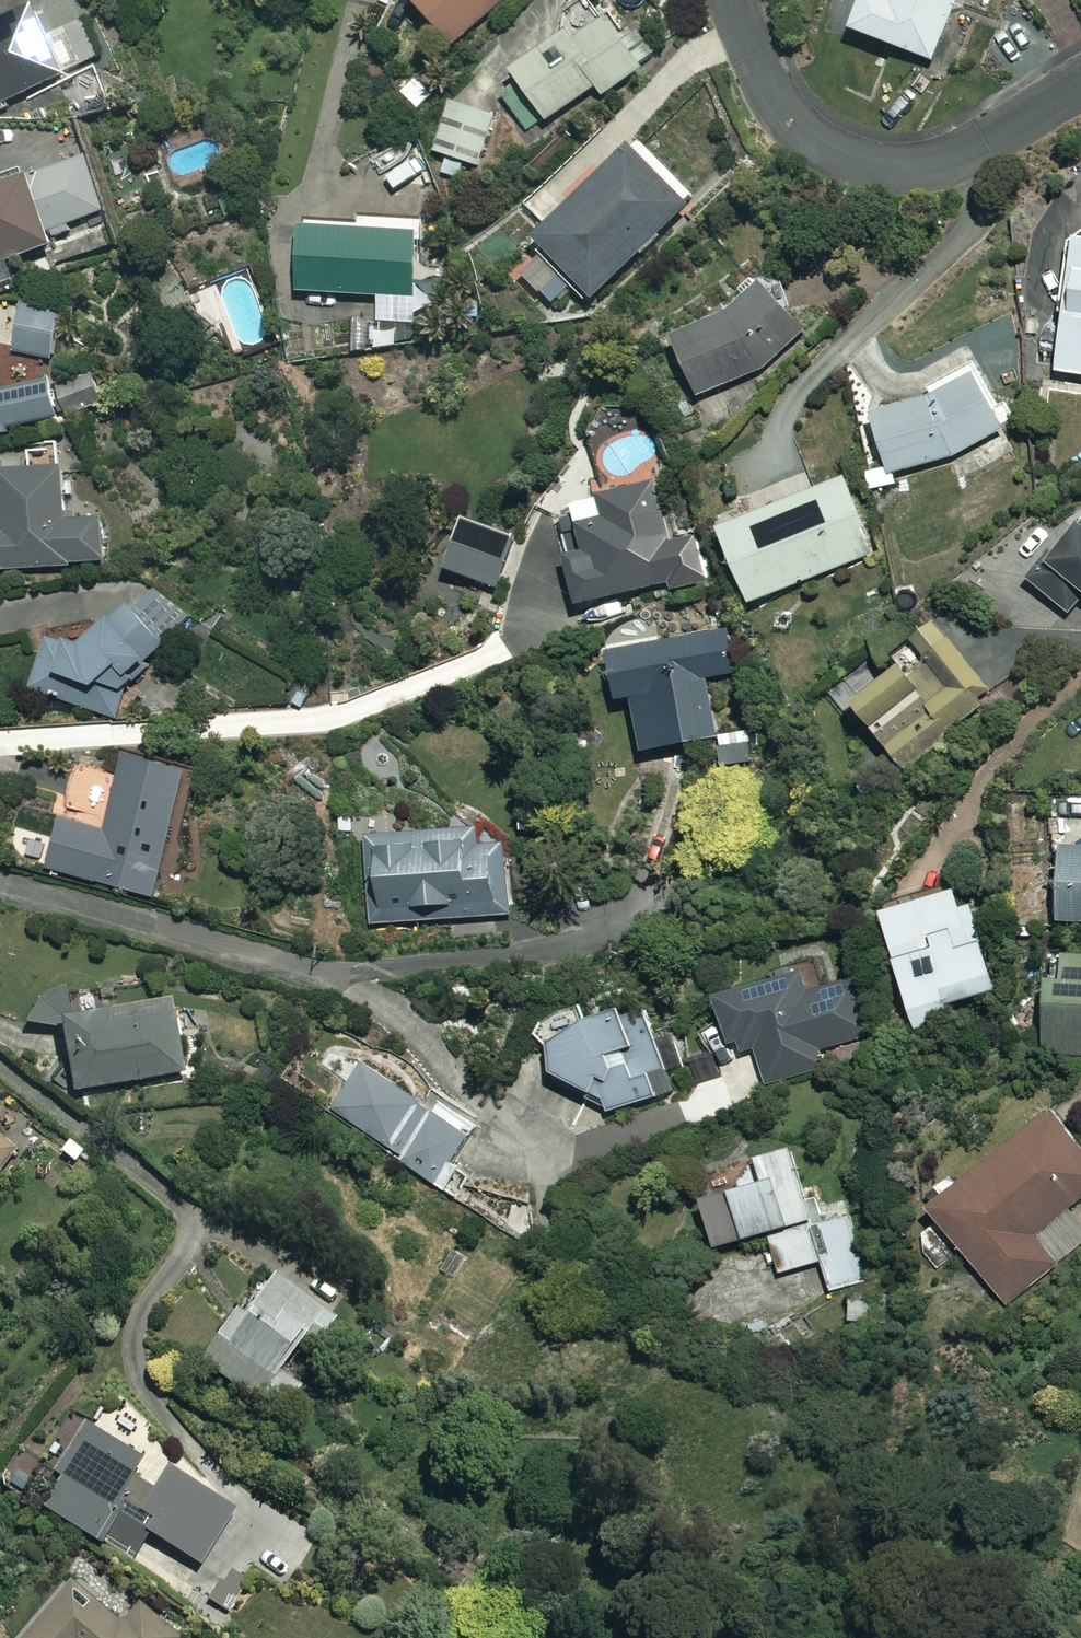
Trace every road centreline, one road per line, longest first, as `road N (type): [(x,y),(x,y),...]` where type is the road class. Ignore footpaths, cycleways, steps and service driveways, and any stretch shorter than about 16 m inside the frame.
road 1 (residential): [(733,0),(776,107),(824,150),(864,166),(943,159),(1080,83)]

